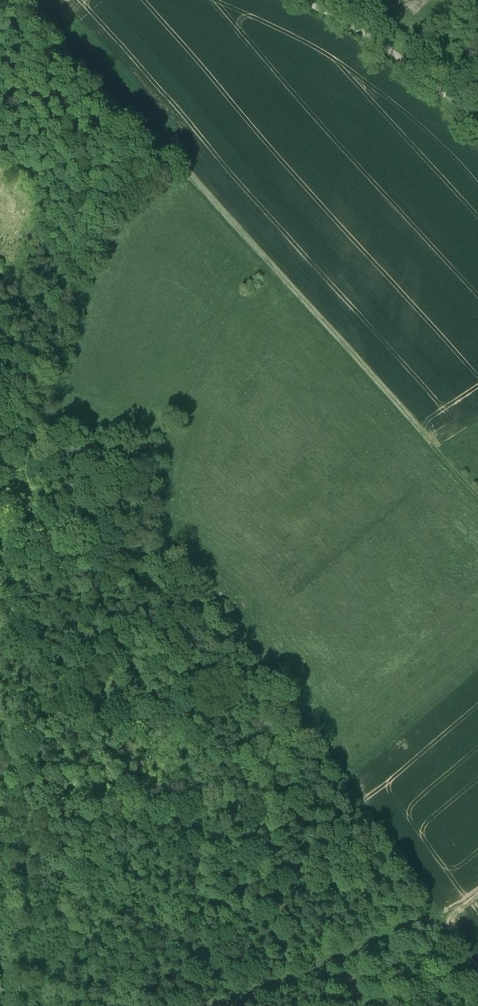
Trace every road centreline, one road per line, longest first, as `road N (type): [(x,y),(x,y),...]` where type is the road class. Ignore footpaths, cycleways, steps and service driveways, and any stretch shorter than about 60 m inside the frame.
road 1 (unclassified): [(477,125),(373,35),(309,0)]

